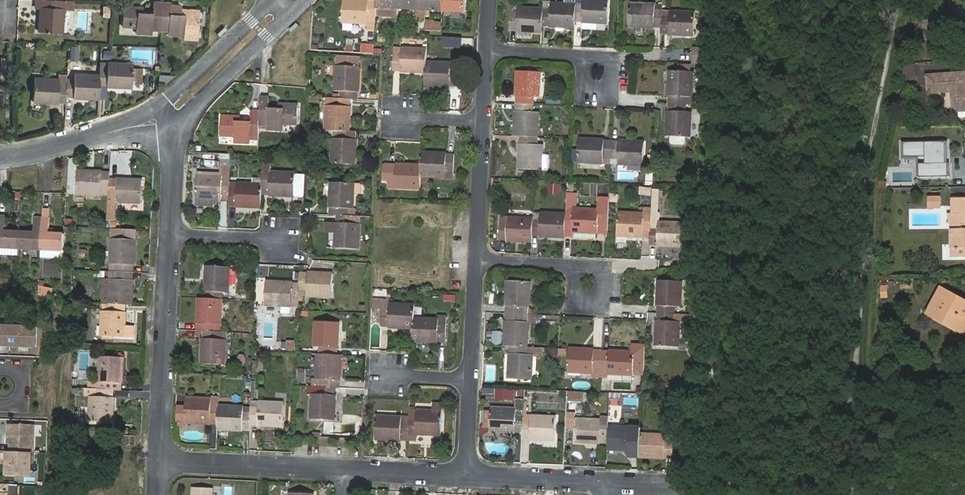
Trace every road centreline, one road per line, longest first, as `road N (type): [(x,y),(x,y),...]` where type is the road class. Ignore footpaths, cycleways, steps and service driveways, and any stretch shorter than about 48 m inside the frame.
road 1 (track): [(0,293),(34,298),(66,322),(58,494)]
road 2 (residential): [(175,235),(163,459)]
road 3 (residential): [(163,459),(352,469)]
road 4 (residential): [(177,109),(66,146),(0,156)]
road 5 (residential): [(290,0),(177,109)]
road 6 (residential): [(472,475),(611,481)]
road 7 (residential): [(483,258),(594,265),(593,287)]
road 8 (residential): [(490,125),(483,258)]
road 9 (residential): [(493,56),(609,65),(608,78)]
road 10 (residential): [(177,109),(175,235)]
road 11 (residential): [(352,469),(472,475)]

